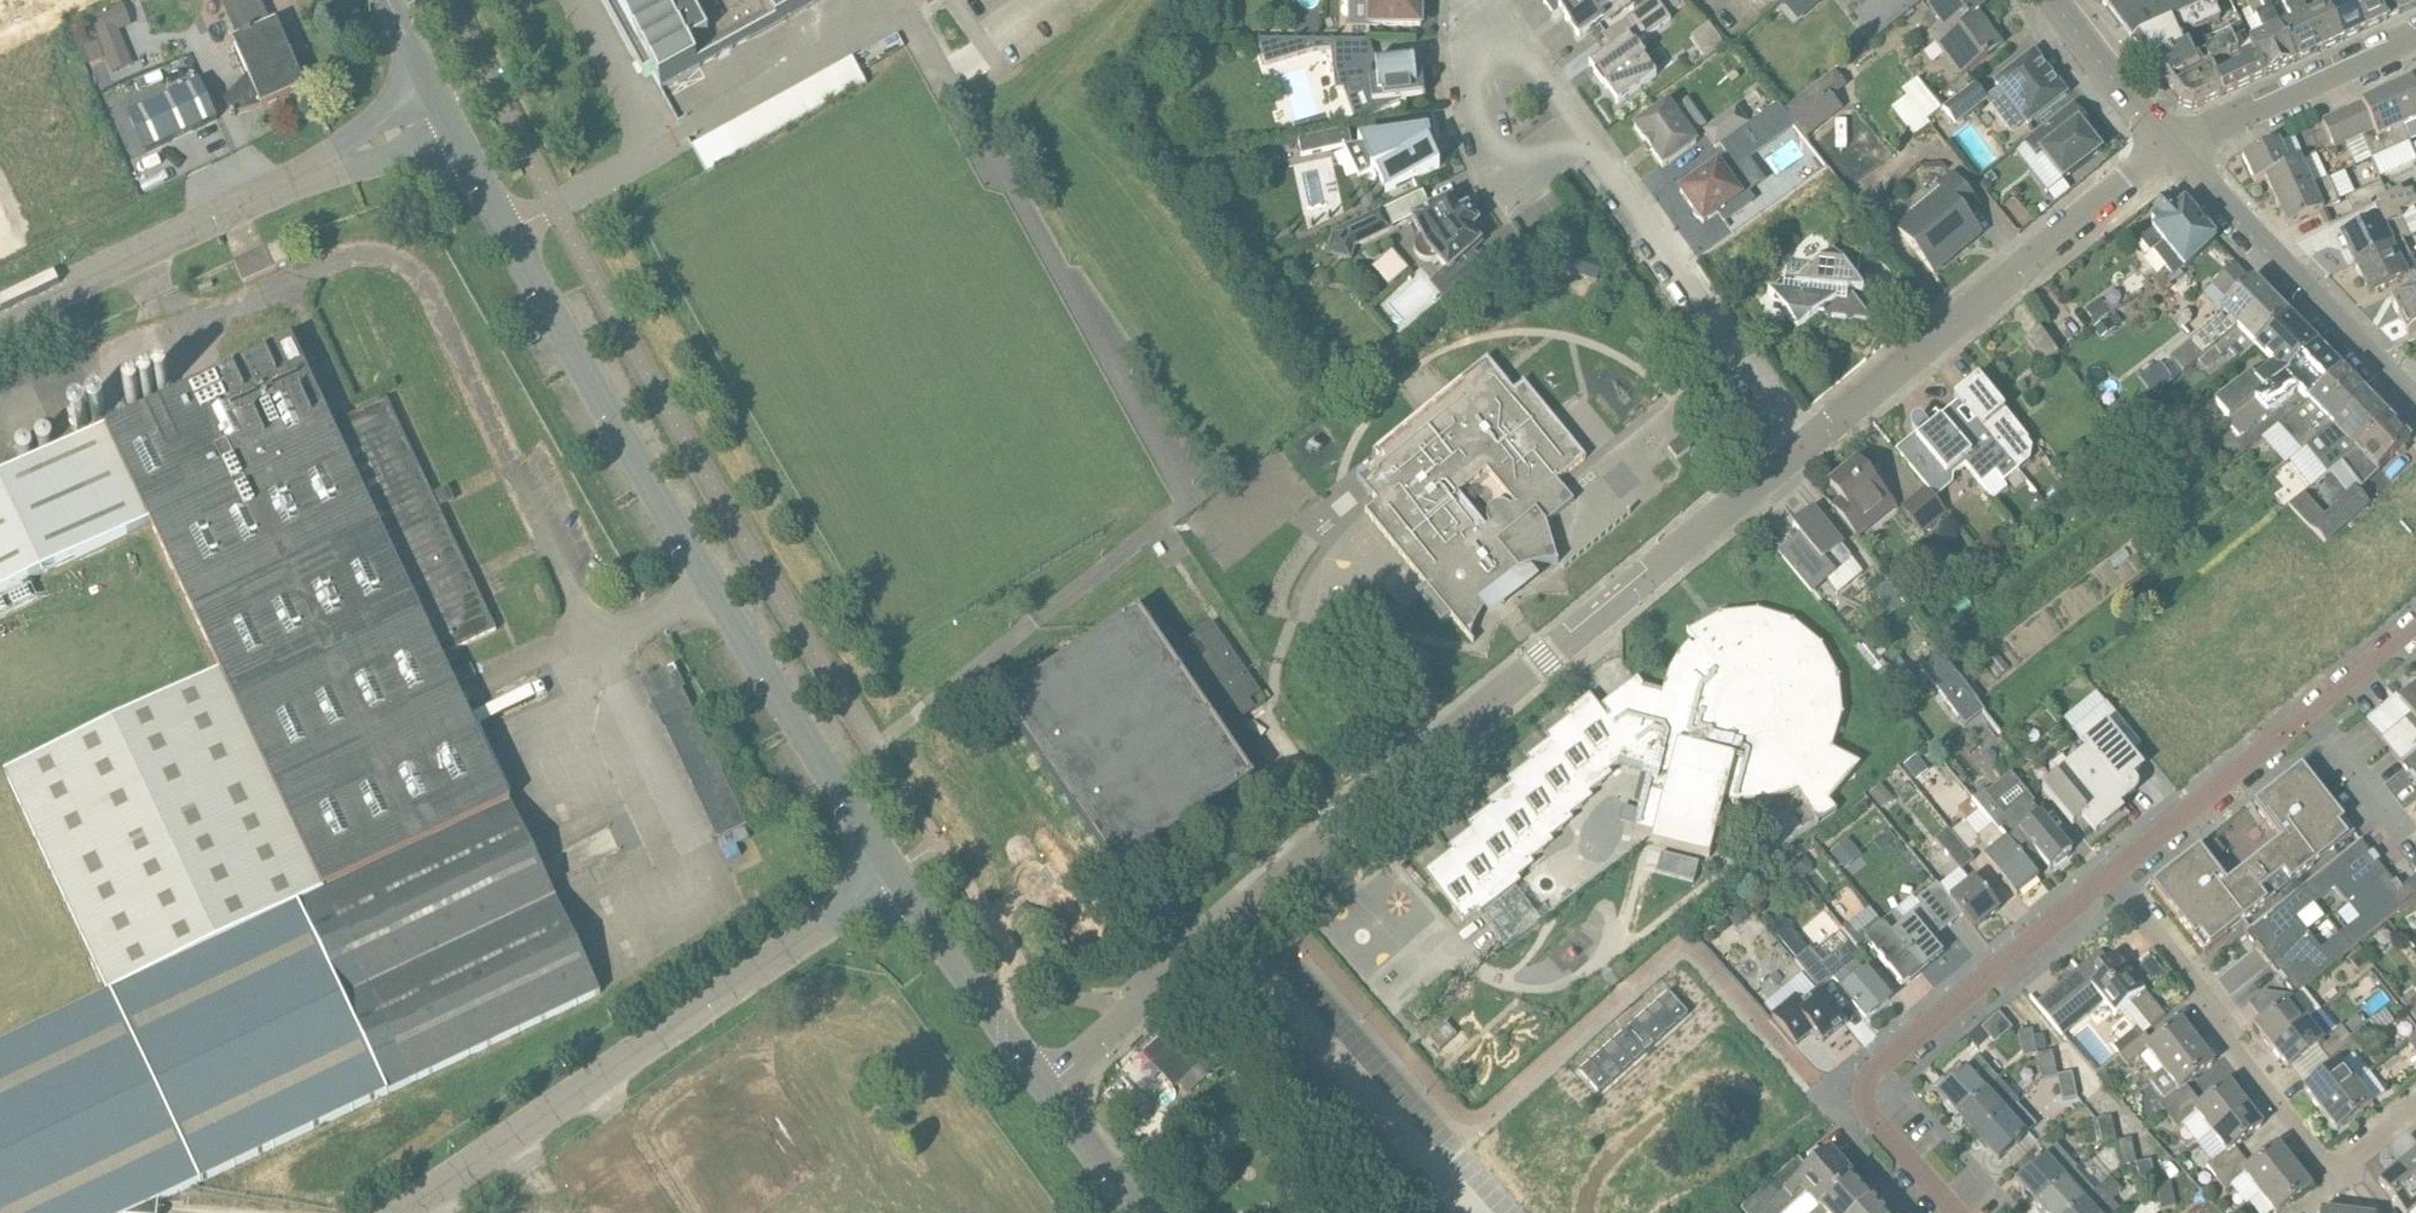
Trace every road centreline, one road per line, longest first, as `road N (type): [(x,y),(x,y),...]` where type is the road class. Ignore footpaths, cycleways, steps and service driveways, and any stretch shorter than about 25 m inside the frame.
road 1 (residential): [(1041,1082),(1805,445)]
road 2 (unclassified): [(890,873),(661,513),(440,110)]
road 3 (unclassified): [(397,1212),(890,873)]
road 4 (unclassified): [(0,321),(440,110)]
road 5 (residential): [(1956,1212),(1872,1121),(1868,1080),(2109,874)]
road 6 (residential): [(1805,445),(2173,149)]
road 7 (residential): [(2415,1110),(2343,1167),(2322,1163),(2109,874)]
road 8 (residential): [(2109,874),(2415,621)]
road 9 (residential): [(1805,445),(1580,129)]
road 10 (residential): [(2415,405),(2173,149)]
road 11 (residential): [(2173,149),(2415,37)]
road 12 (residential): [(1471,9),(1468,85),(1481,131),(1512,178),(1580,129)]
road 13 (unclassified): [(1041,1082),(890,873)]
road 14 (residential): [(2173,149),(2058,0)]
road 15 (unclassified): [(1139,1212),(1041,1082)]
road 16 (residential): [(1580,129),(1488,0)]
road 17 (unclassified): [(440,110),(387,0)]

